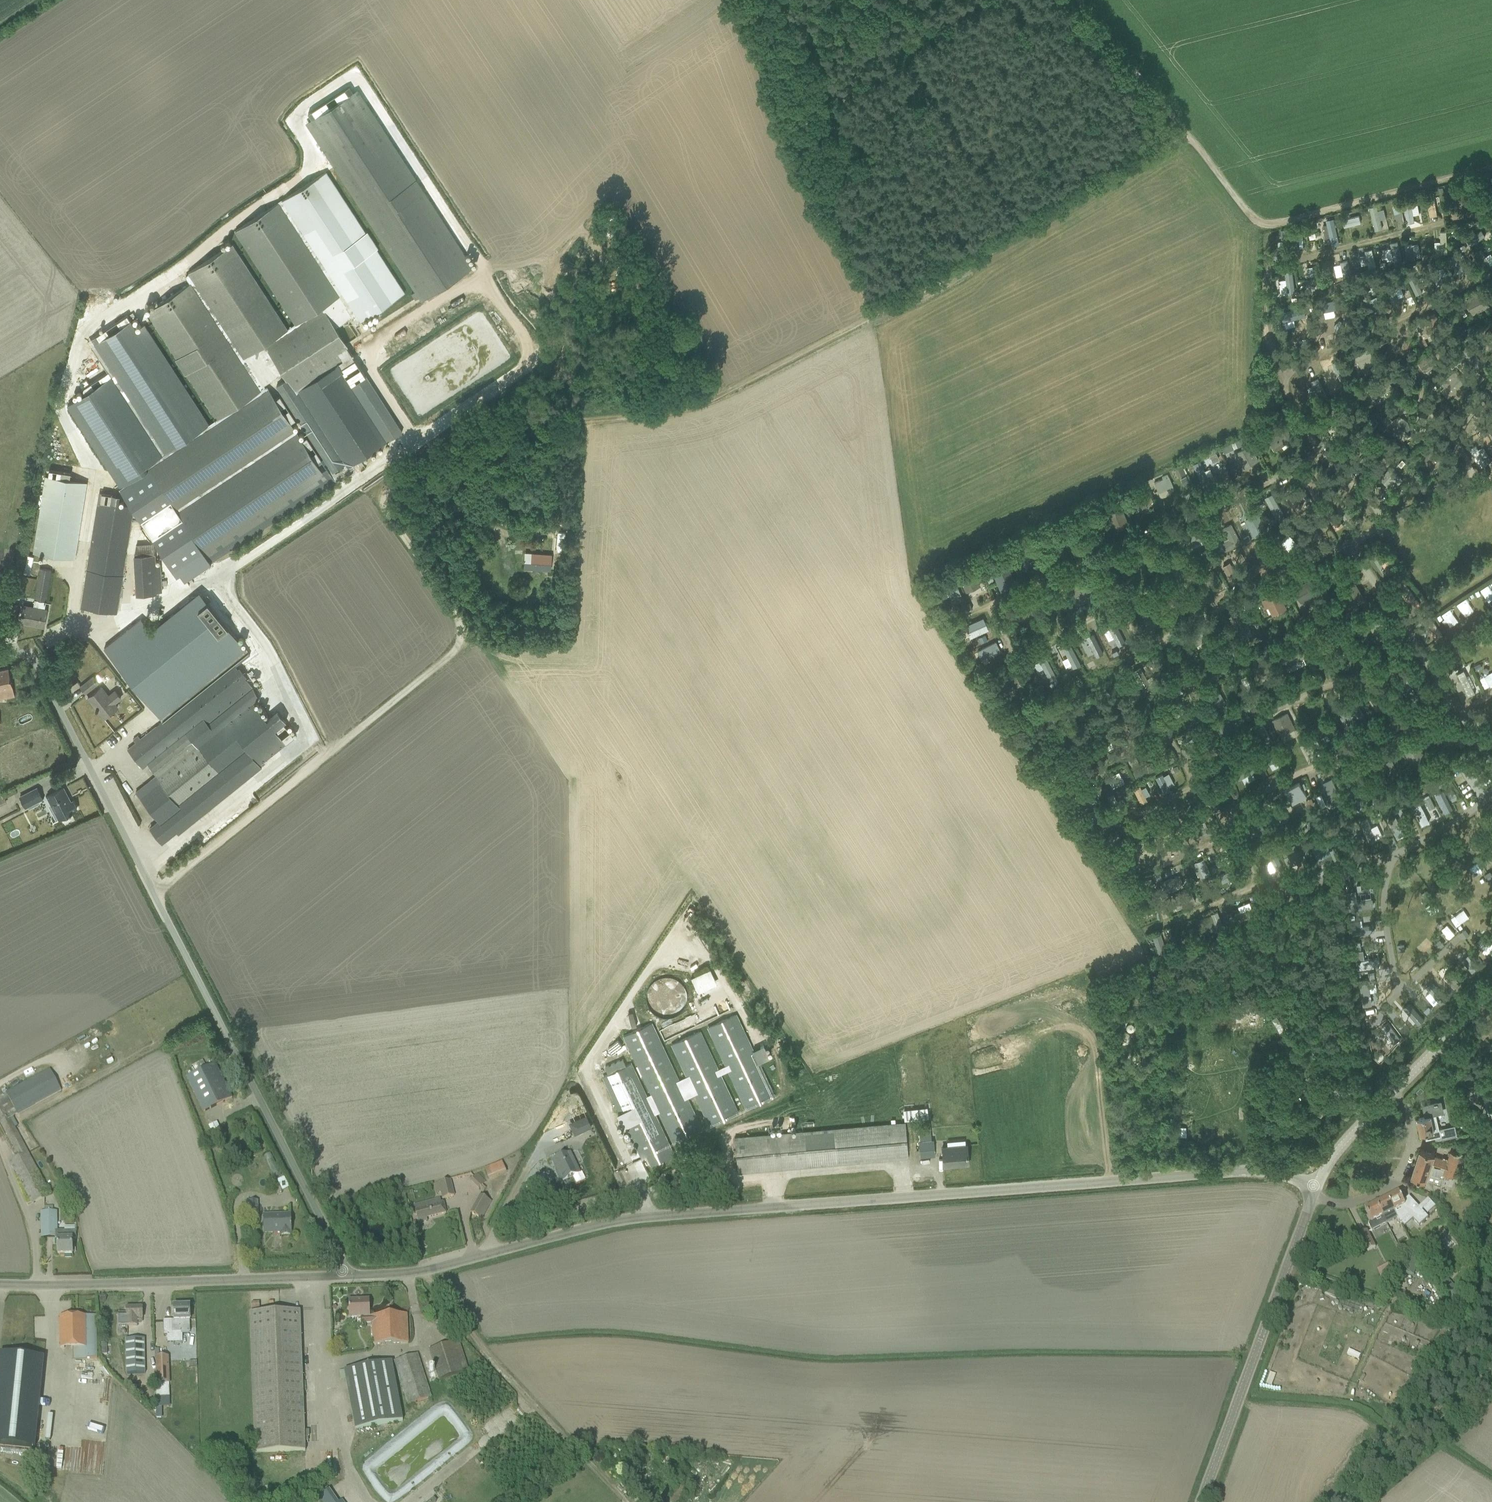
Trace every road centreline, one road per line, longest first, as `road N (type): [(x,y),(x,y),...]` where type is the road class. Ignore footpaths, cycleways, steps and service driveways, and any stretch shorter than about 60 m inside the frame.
road 1 (track): [(1491,167),(1261,221),(1188,130),(881,311),(721,389),(356,484)]
road 2 (unclassified): [(493,1253),(665,1216),(1251,1171),(1316,1187)]
road 3 (unclassified): [(342,1276),(336,1249),(28,653)]
road 4 (track): [(385,463),(527,365),(529,340),(483,268),(565,241),(599,196),(579,124),(587,109),(720,0)]
road 5 (track): [(153,893),(461,644),(463,625),(383,504),(389,491)]
road 6 (unclassified): [(28,653),(211,582),(385,463)]
road 7 (unclassified): [(342,1276),(0,1284)]
road 8 (tertiary): [(1200,1501),(1313,1196)]
road 9 (track): [(422,1271),(626,1501)]
road 10 (unclassified): [(493,1253),(492,1219),(576,1070)]
road 11 (track): [(366,481),(429,513),(461,509),(504,534),(540,536)]
road 12 (unclassified): [(1313,1196),(1357,1202),(1394,1177),(1407,1155),(1410,1125),(1391,1094)]
road 13 (track): [(1084,0),(1188,130)]
road 14 (unclassified): [(342,1276),(422,1271),(493,1253)]
road 15 (tertiary): [(1391,1094),(1491,992)]
road 16 (tertiary): [(1316,1187),(1339,1148),(1391,1094)]

